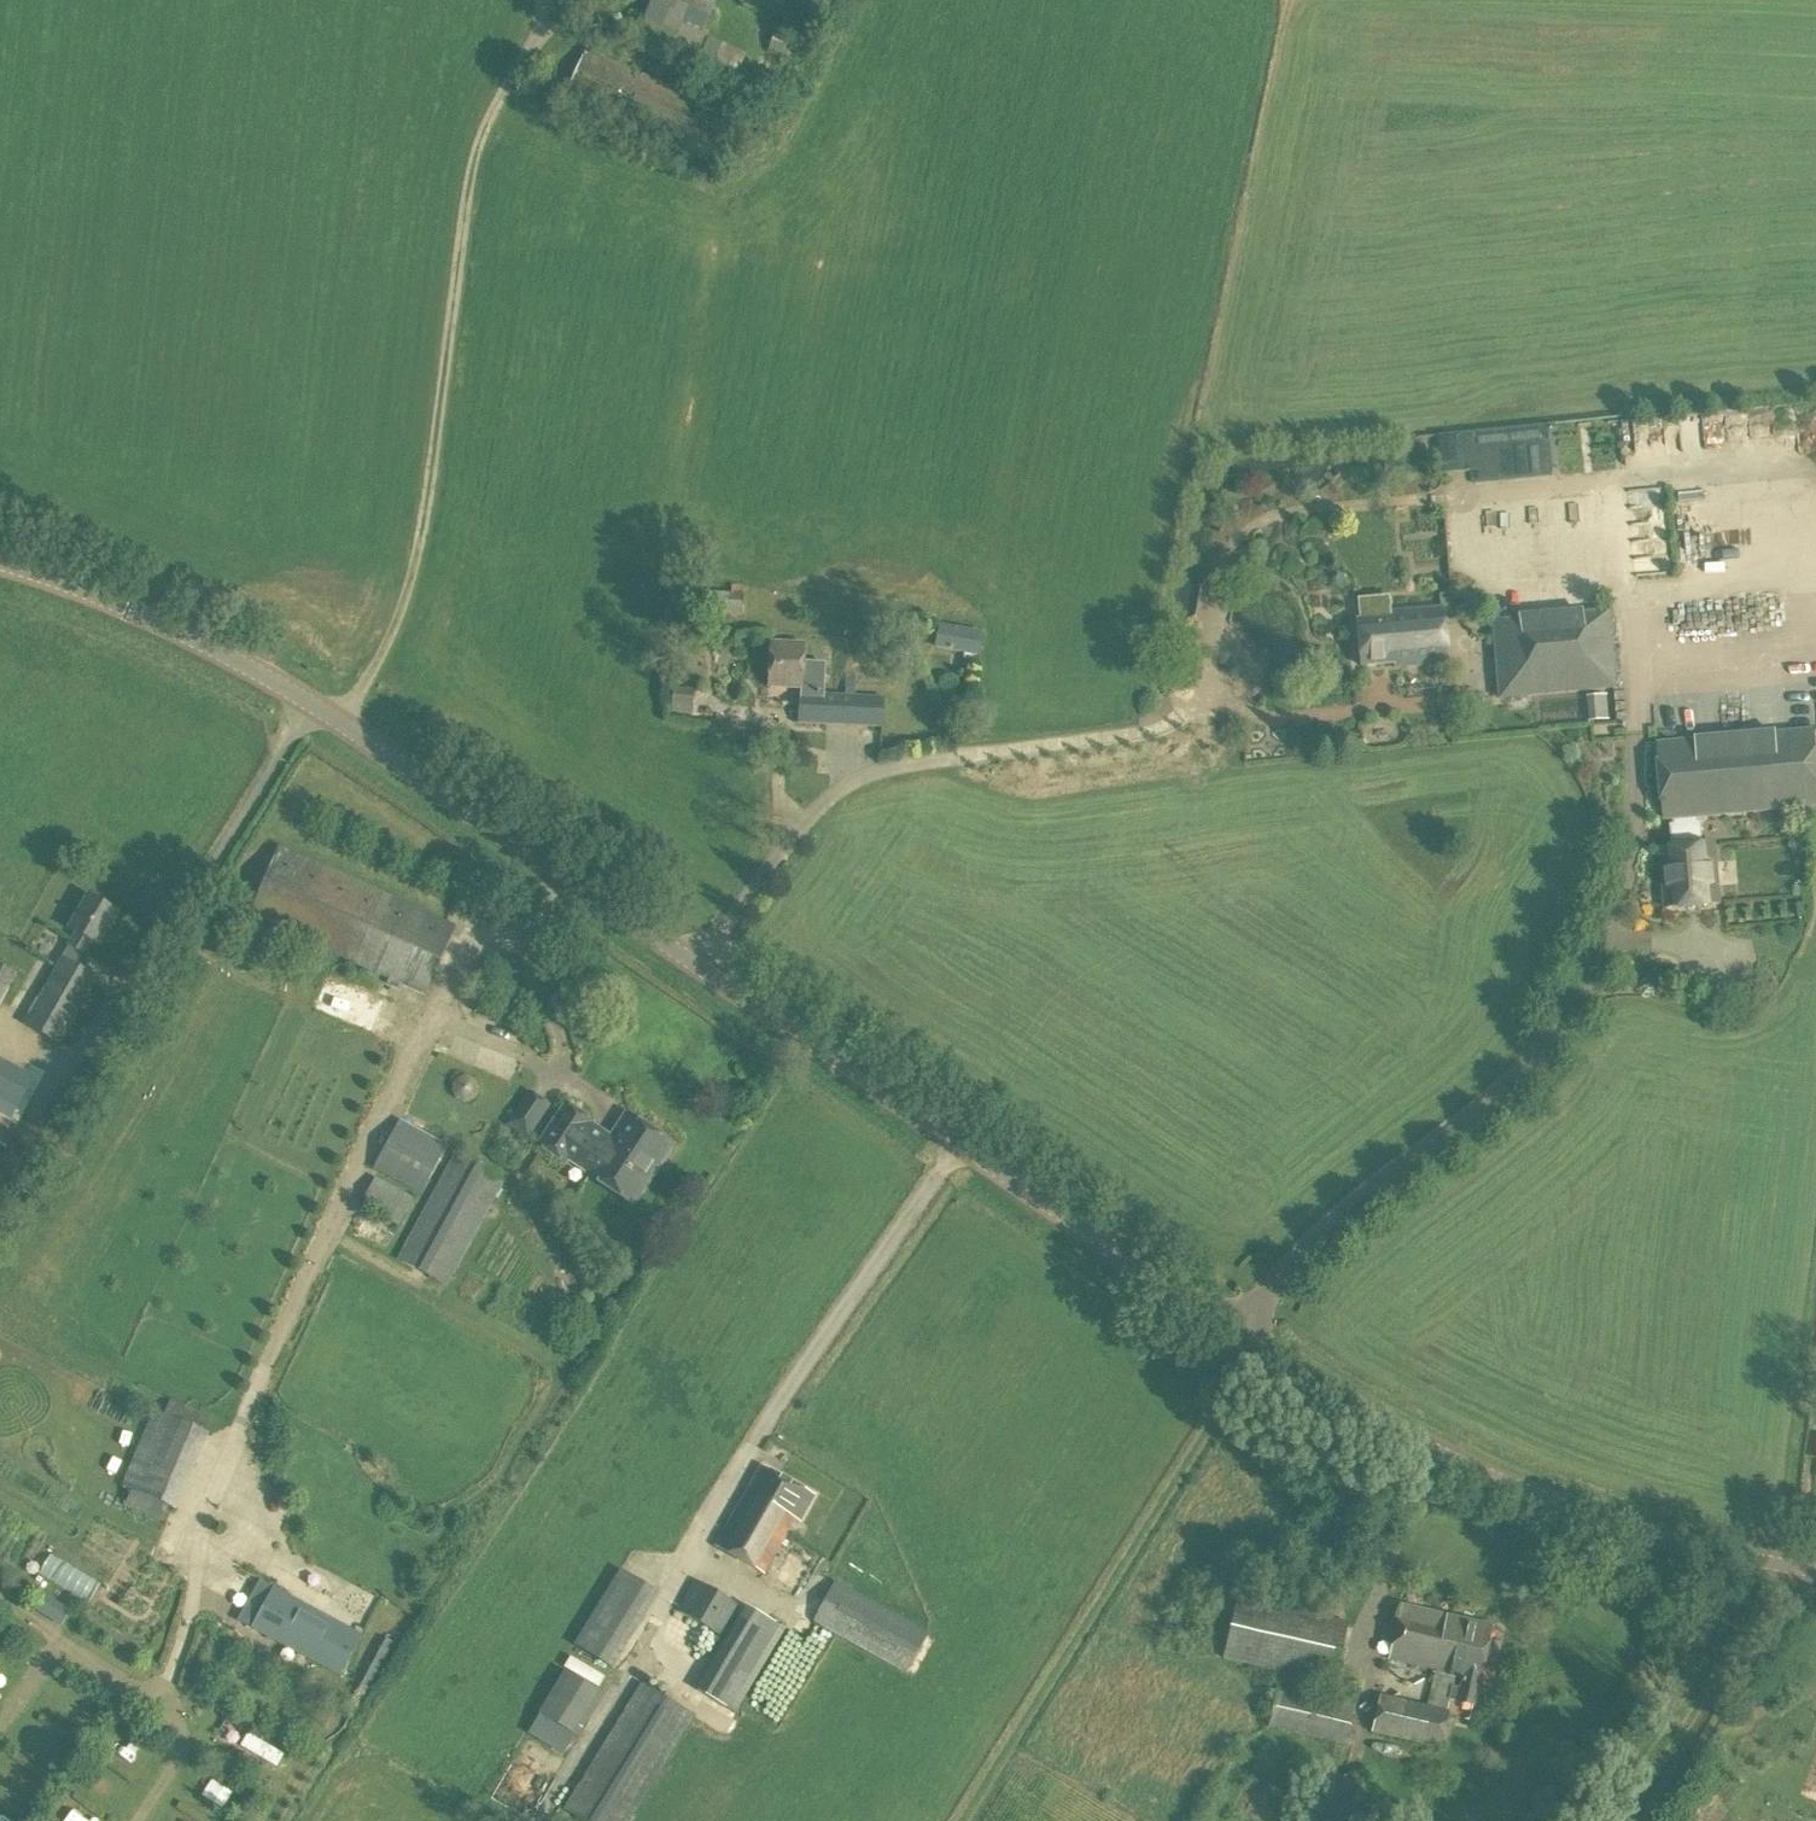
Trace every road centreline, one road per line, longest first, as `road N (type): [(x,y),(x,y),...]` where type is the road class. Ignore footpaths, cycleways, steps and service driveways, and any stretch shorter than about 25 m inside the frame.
road 1 (tertiary): [(1815,1579),(1632,1537),(1419,1449),(1232,1334),(339,722),(127,607),(0,562)]

